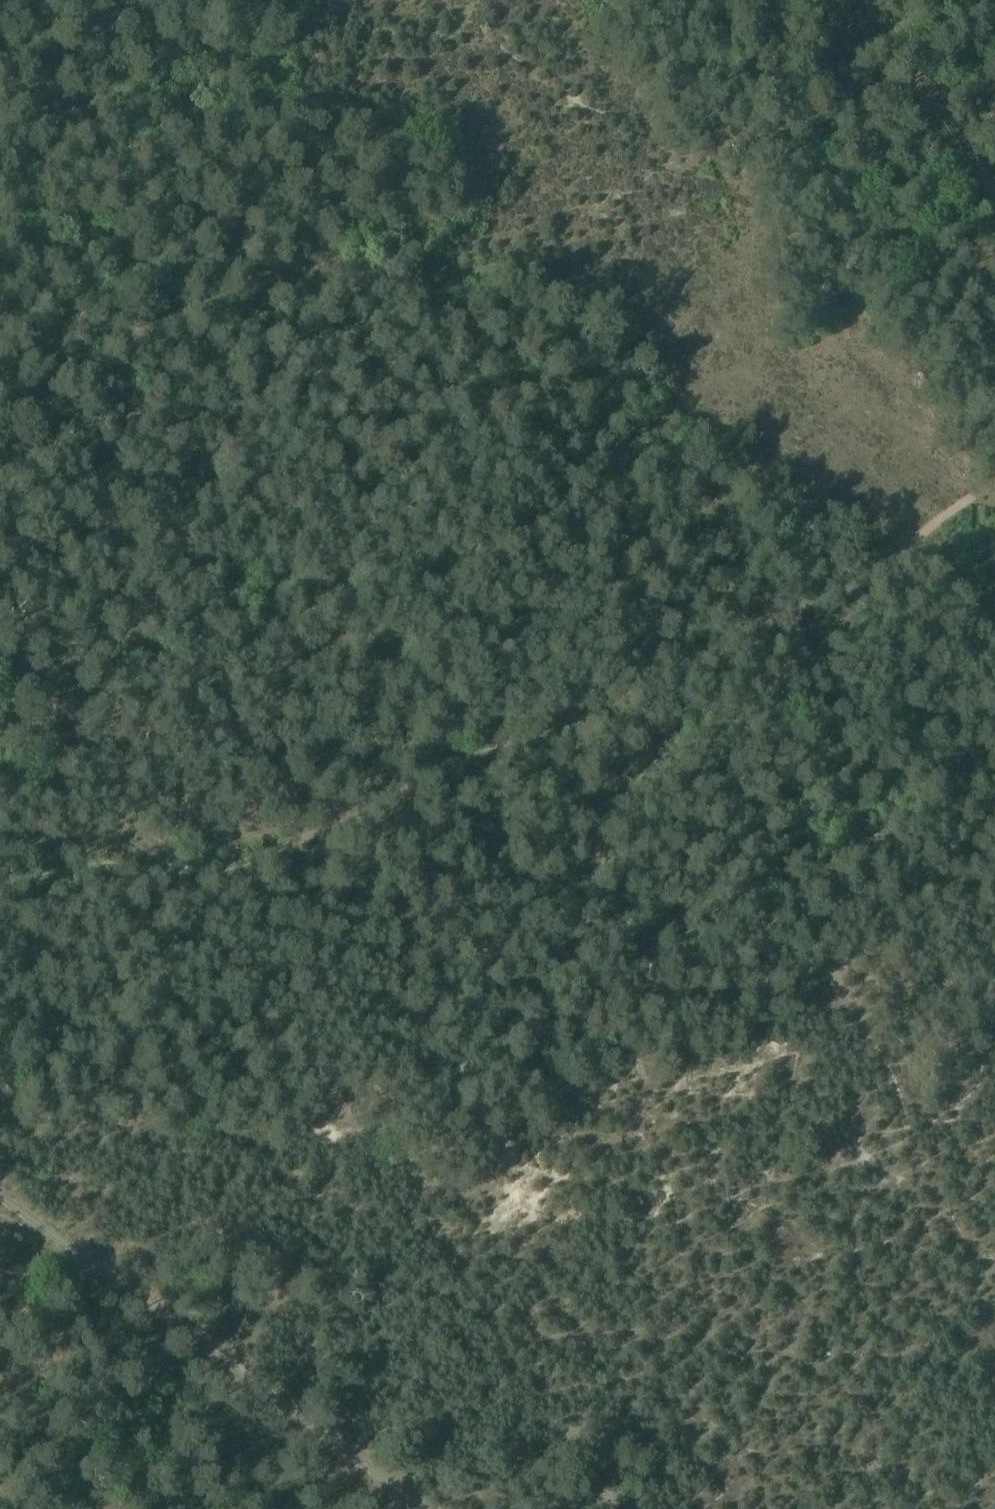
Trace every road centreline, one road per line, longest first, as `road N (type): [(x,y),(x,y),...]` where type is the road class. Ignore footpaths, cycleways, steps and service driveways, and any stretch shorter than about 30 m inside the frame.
road 1 (track): [(0,908),(109,870),(240,858),(284,845),(870,571),(994,490)]
road 2 (track): [(415,1508),(76,1257)]
road 3 (track): [(858,0),(994,213)]

